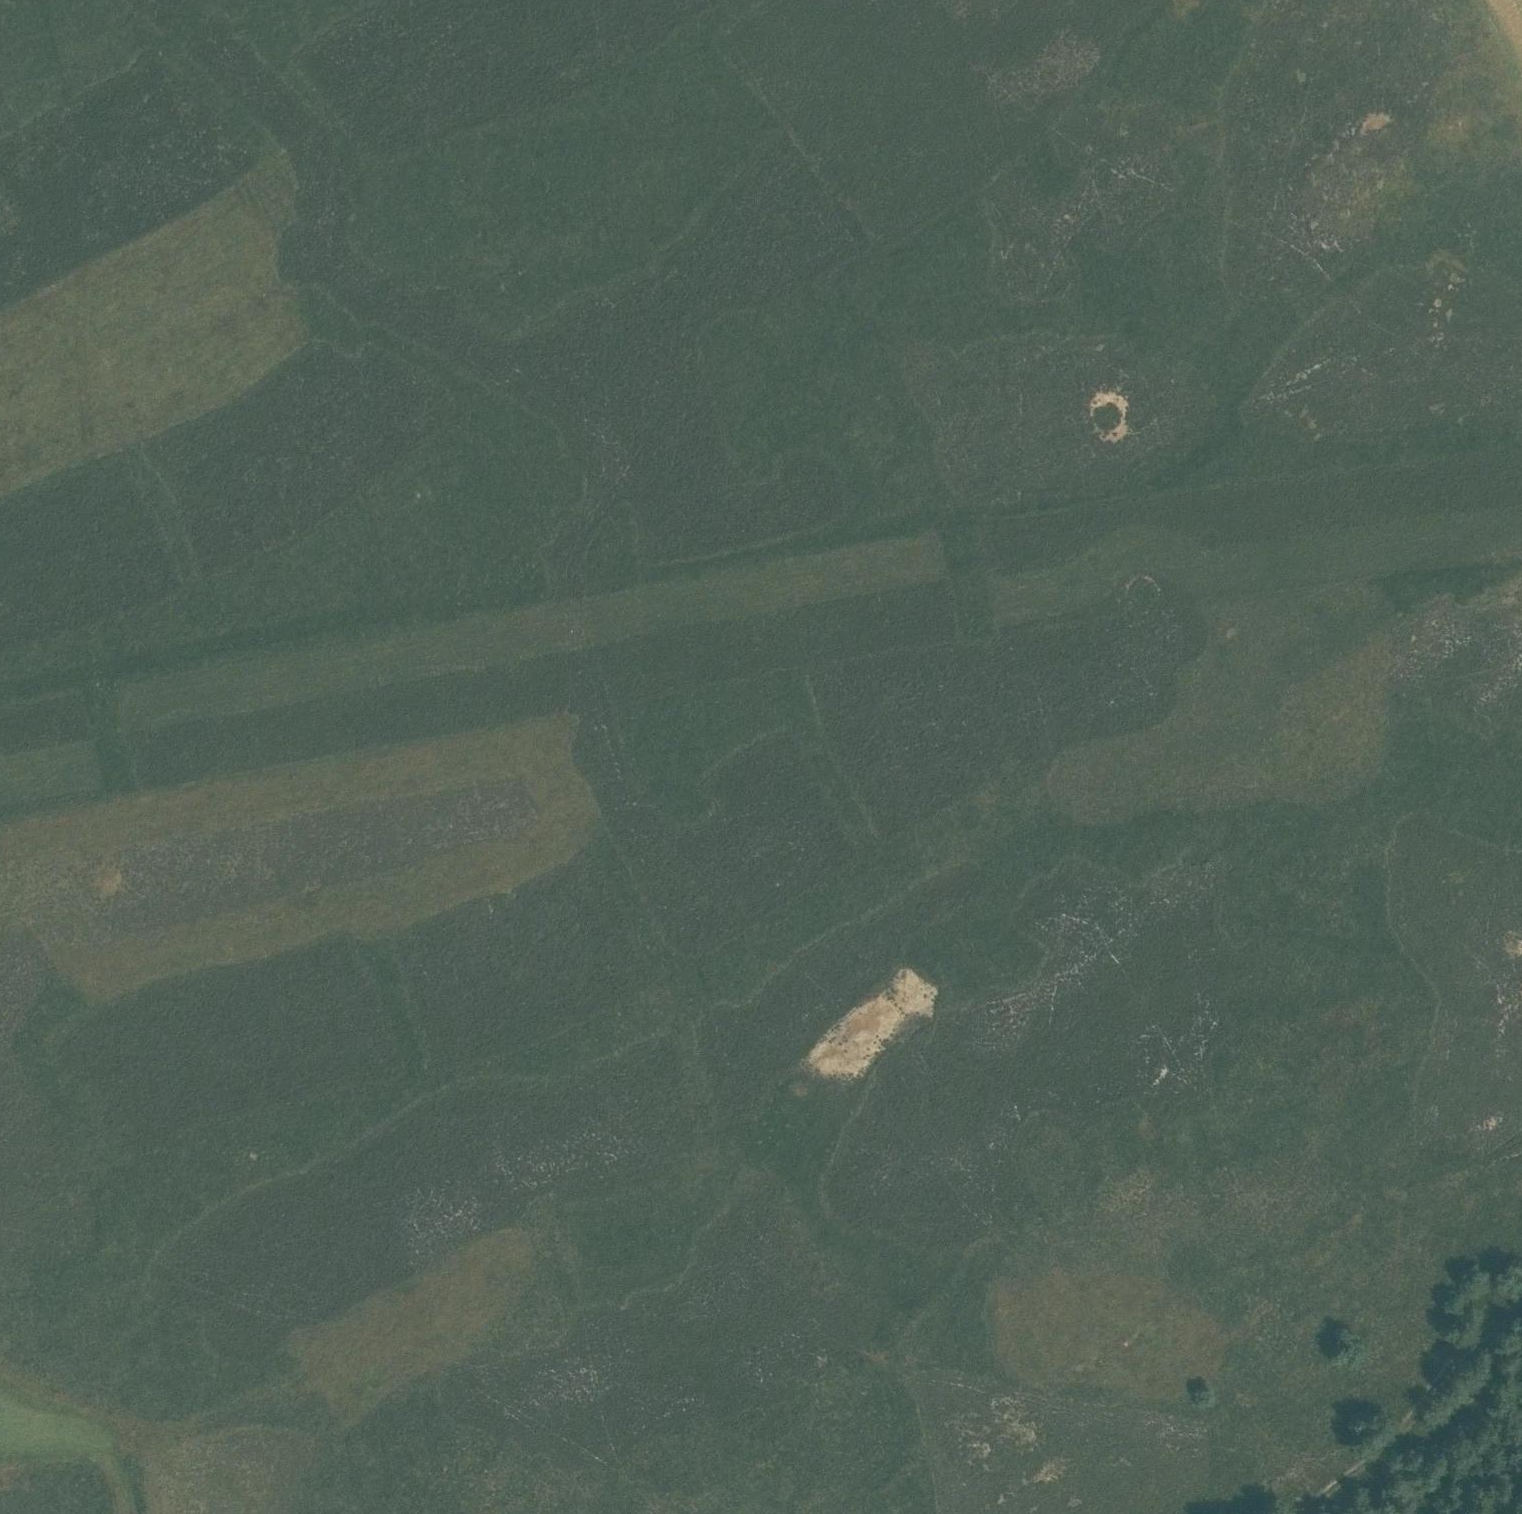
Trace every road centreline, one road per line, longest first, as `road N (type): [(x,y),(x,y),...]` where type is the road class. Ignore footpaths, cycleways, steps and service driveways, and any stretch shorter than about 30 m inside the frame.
road 1 (track): [(1521,1337),(1285,1513)]
road 2 (track): [(117,1513),(120,1422),(0,1366)]

